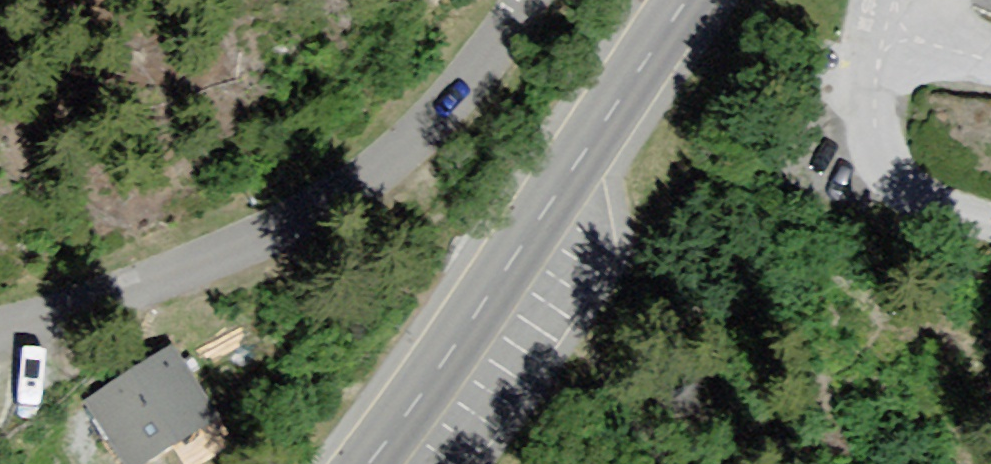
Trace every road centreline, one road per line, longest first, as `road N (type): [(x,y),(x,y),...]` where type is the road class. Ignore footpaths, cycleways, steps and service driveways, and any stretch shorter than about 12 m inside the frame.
road 1 (residential): [(0,333),(220,284),(333,203),(474,0)]
road 2 (tertiary): [(689,0),(368,463)]
road 3 (residential): [(887,32),(874,91),(888,171),(920,202),(990,221)]

